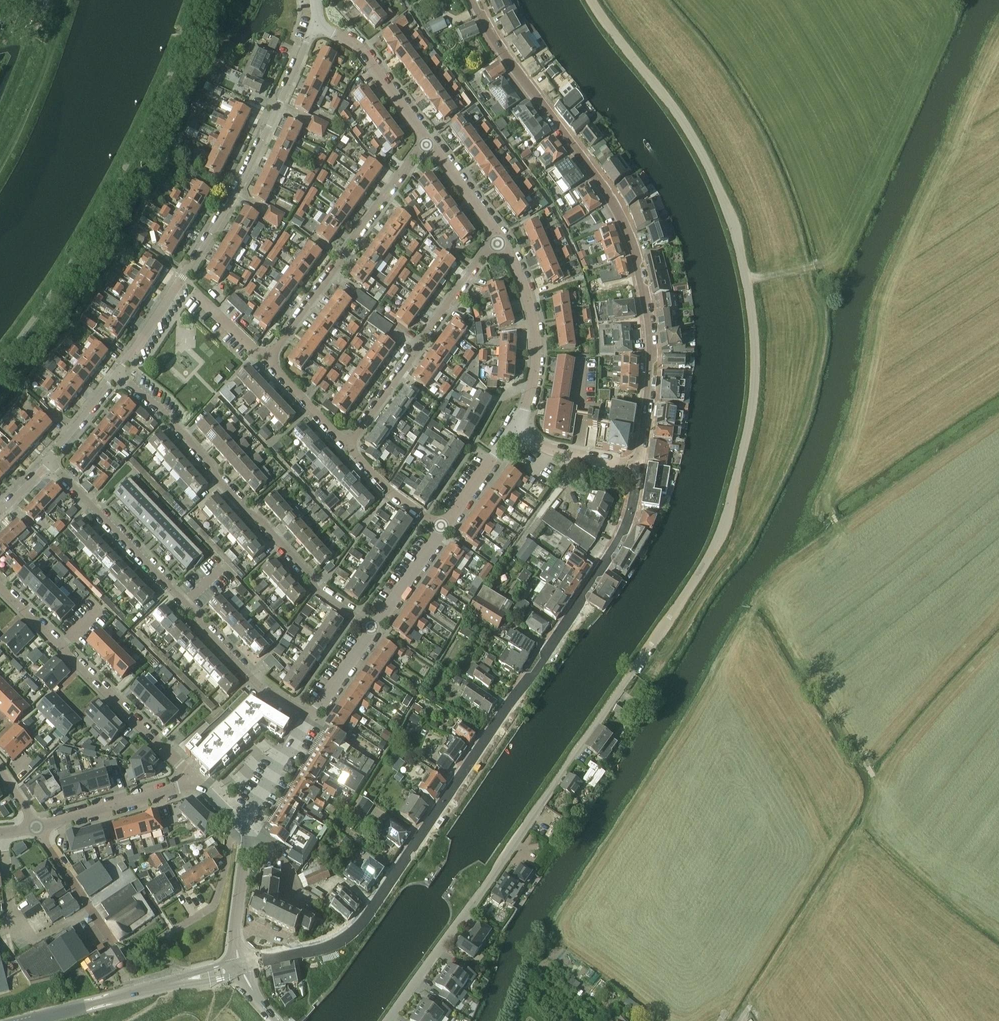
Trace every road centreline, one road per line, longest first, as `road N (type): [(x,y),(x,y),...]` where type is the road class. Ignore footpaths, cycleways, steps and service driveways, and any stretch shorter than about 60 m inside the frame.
road 1 (unclassified): [(386,1020),(713,549),(752,406),(751,319),(727,208),(690,134),(590,0)]
road 2 (secondary): [(281,956),(339,940),(371,911),(606,564),(625,529),(639,468)]
road 3 (secondary): [(639,468),(653,343),(637,254),(612,197),(502,52),(473,0)]
road 4 (residential): [(319,21),(235,194),(117,374)]
road 5 (residential): [(51,463),(250,677),(311,716)]
road 6 (residential): [(373,627),(317,591),(165,415),(117,374)]
road 7 (residential): [(197,784),(0,588)]
road 8 (residential): [(429,142),(267,362)]
road 9 (residential): [(502,240),(476,264),(348,447)]
road 10 (residential): [(513,431),(533,384),(536,344),(502,240)]
road 11 (track): [(0,167),(47,68),(66,0)]
road 12 (residential): [(36,828),(197,784)]
road 13 (residential): [(429,142),(356,47),(319,21)]
road 14 (residential): [(230,815),(212,907),(156,941)]
road 15 (secondary): [(24,1020),(176,981)]
road 16 (residential): [(113,944),(36,828)]
road 17 (residential): [(639,468),(549,450),(513,431)]
road 18 (residential): [(245,829),(311,716)]
road 19 (residential): [(443,529),(387,489),(348,447)]
road 20 (residential): [(502,240),(429,142)]
road 21 (residential): [(373,627),(443,529)]

